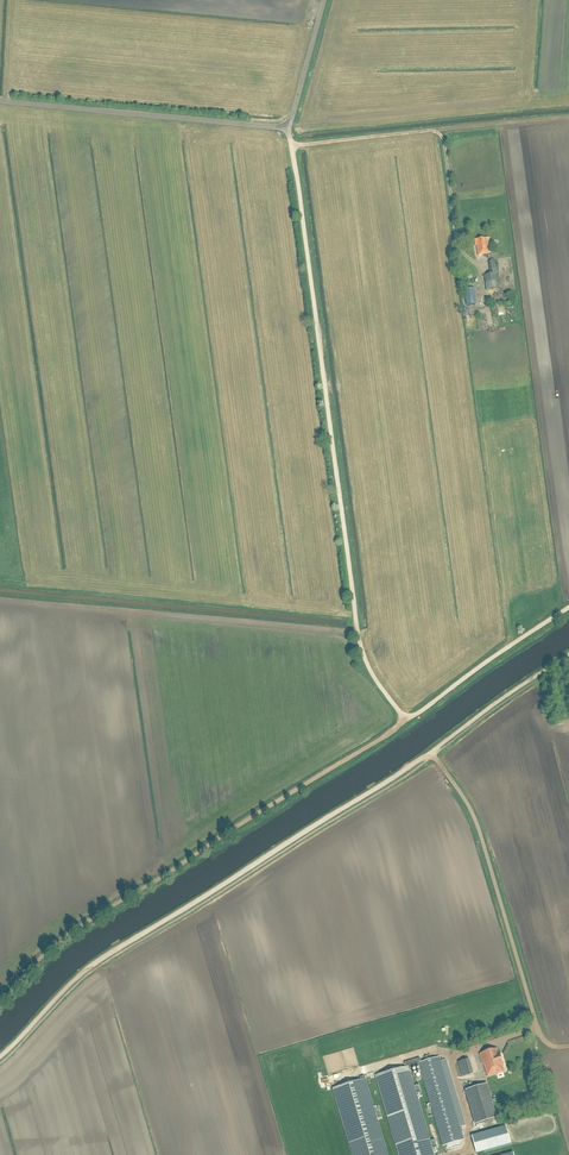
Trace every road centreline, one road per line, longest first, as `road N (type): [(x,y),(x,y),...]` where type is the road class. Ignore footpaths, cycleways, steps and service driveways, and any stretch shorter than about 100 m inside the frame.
road 1 (track): [(0,1058),(98,961),(430,754),(568,652)]
road 2 (track): [(568,608),(402,716),(381,740),(92,917),(0,1001)]
road 3 (track): [(402,716),(362,652),(286,125)]
road 4 (unclassified): [(0,102),(281,128),(292,115),(324,0)]
road 5 (unclassified): [(568,1051),(554,1052),(539,1038),(477,822),(430,754)]
road 6 (track): [(292,144),(568,117)]
road 7 (track): [(436,130),(456,238),(480,266)]

